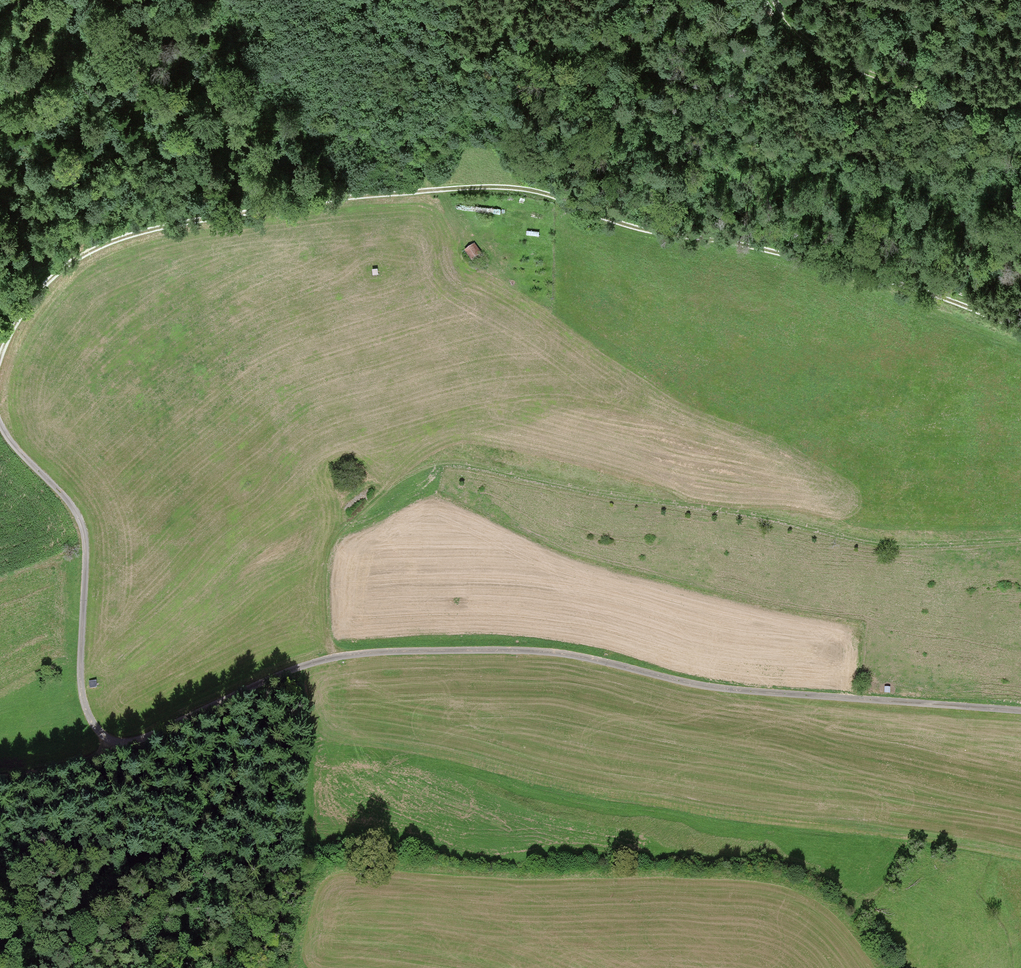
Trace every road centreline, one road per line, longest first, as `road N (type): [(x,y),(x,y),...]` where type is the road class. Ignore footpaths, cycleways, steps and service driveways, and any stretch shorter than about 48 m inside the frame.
road 1 (track): [(1020,712),(740,691),(539,651),(388,652),(305,664),(132,742),(109,743),(80,696),(79,521),(0,429)]
road 2 (track): [(0,351),(33,294),(110,239),(326,199),(487,187),(547,194),(634,228),(799,257),(1020,328)]
road 3 (track): [(327,659),(324,576),(333,538),(431,467),(499,471),(886,544),(1020,540)]
road 4 (track): [(1020,866),(556,791)]
road 5 (track): [(428,191),(419,167),(397,147),(321,124),(0,166)]
road 6 (track): [(419,167),(460,110),(477,54),(494,40),(527,40),(585,84),(620,73)]
road 7 (track): [(771,0),(829,58),(866,76),(975,102),(1020,104)]

